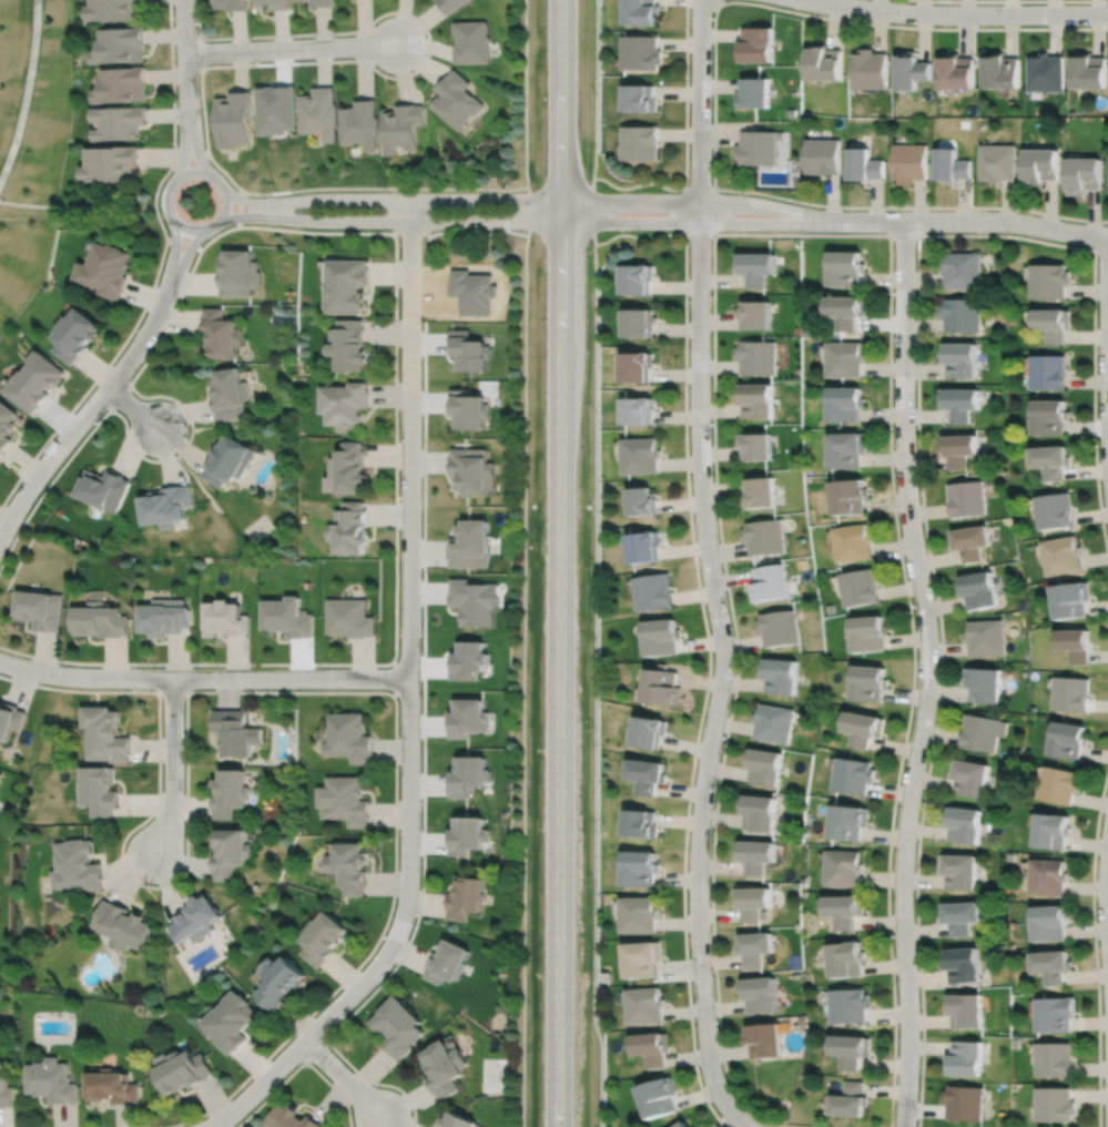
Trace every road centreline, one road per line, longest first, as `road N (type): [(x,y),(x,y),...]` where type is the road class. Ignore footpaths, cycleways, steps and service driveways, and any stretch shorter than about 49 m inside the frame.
road 1 (tertiary): [(560,0),(557,1126)]
road 2 (residential): [(700,204),(701,481),(724,666),(702,802),(699,928),(713,1079),(745,1126)]
road 3 (residential): [(904,221),(905,465),(927,649),(902,885),(904,1126)]
road 4 (residential): [(304,1038),(383,958),(406,902),(410,199)]
road 5 (residential): [(213,224),(240,216),(832,221)]
road 6 (residential): [(832,221),(746,204),(254,203),(222,191)]
road 7 (residential): [(0,661),(89,677),(409,678)]
road 8 (residential): [(805,0),(901,13),(1107,14)]
road 9 (residential): [(0,534),(144,337),(169,284)]
road 10 (residential): [(1107,235),(989,221),(832,221)]
road 11 (residential): [(1107,235),(1107,448)]
road 12 (residential): [(394,44),(185,53)]
road 13 (residential): [(700,0),(700,204)]
road 14 (residential): [(154,852),(170,822),(172,677)]
road 15 (residential): [(172,220),(191,231),(213,224),(224,205),(217,183),(196,172),(177,179),(166,197),(172,220)]
road 16 (residential): [(207,1126),(304,1038)]

